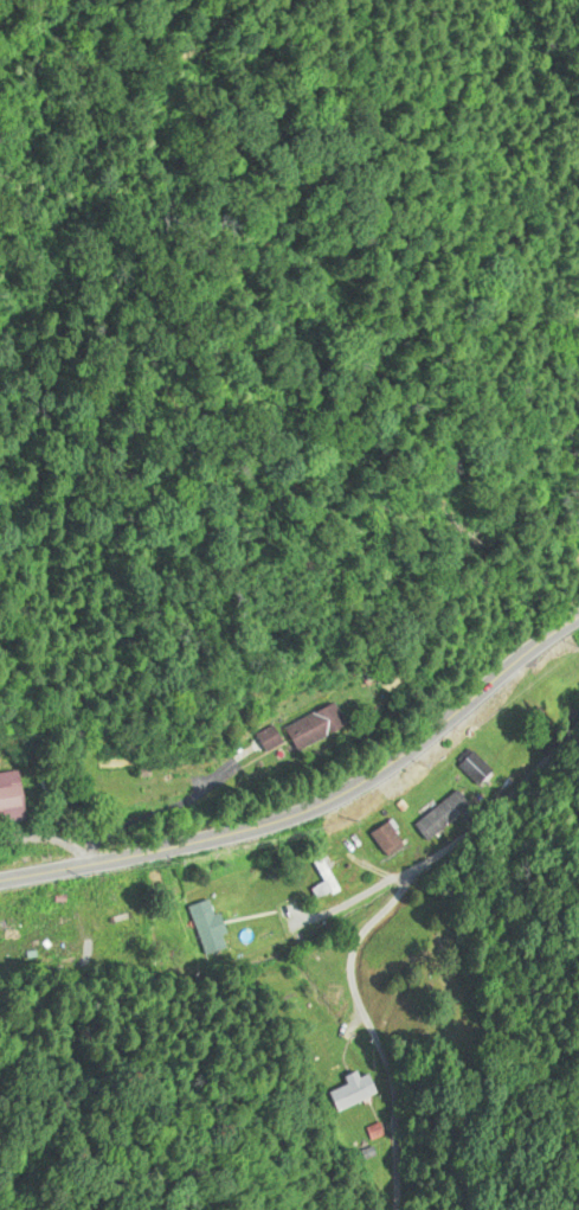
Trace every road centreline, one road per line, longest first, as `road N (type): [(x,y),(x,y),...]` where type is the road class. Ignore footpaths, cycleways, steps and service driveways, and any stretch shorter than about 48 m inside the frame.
road 1 (secondary): [(0,882),(301,819),(393,764),(578,617)]
road 2 (residential): [(578,991),(482,1209)]

